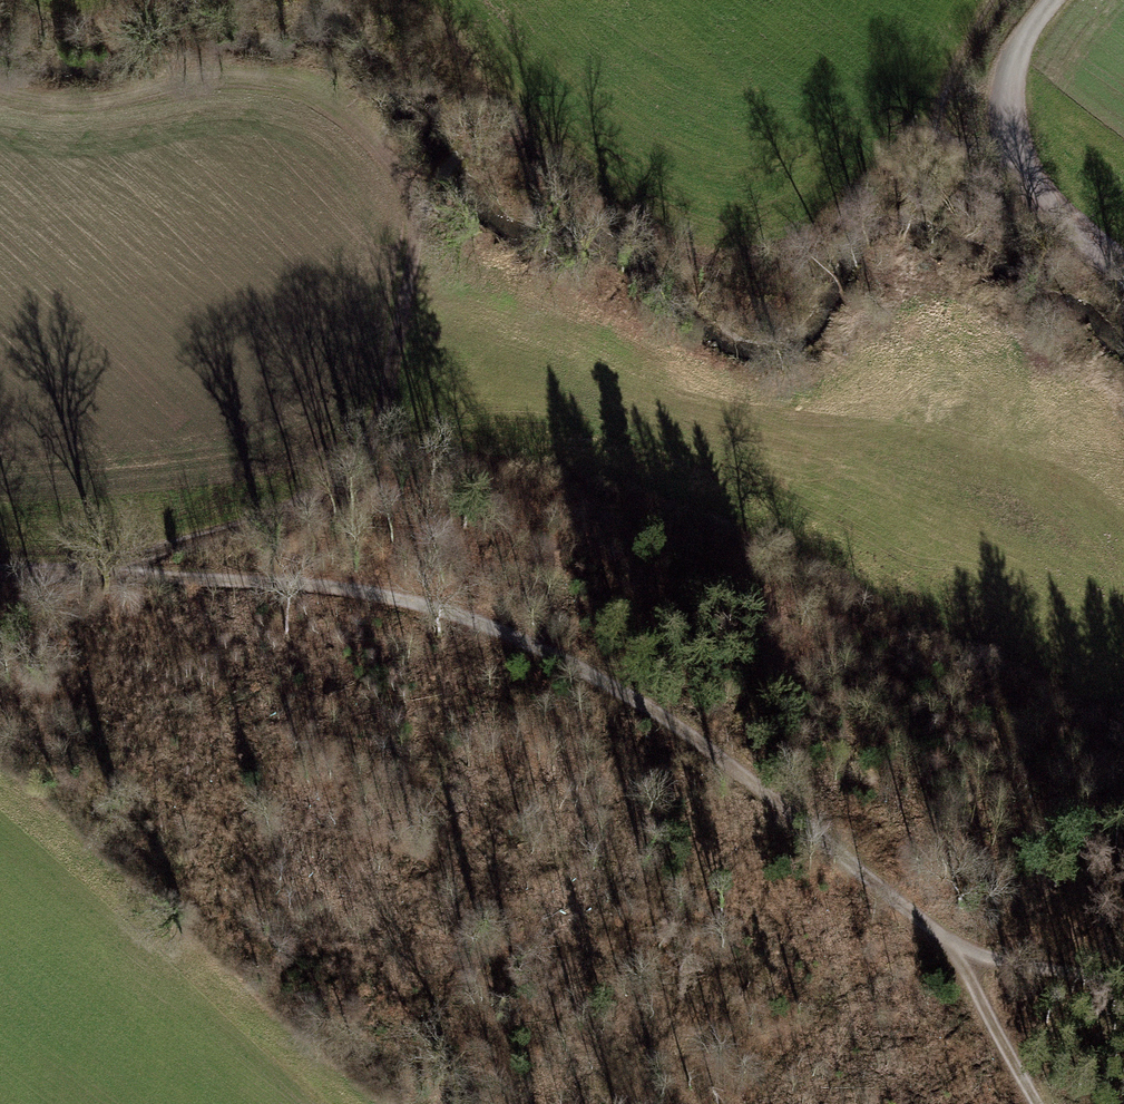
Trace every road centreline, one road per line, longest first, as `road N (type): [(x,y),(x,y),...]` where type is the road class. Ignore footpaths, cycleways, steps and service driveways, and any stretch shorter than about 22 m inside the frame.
road 1 (track): [(0,573),(308,580),(479,614),(818,805),(939,932)]
road 2 (track): [(717,1103),(640,984),(500,885),(366,845),(219,824),(0,696)]
road 3 (track): [(101,572),(265,524),(322,490),(364,449),(387,392),(420,208),(505,84)]
road 4 (track): [(934,132),(822,225),(795,271),(746,285),(571,193),(479,125)]
road 5 (track): [(420,208),(386,153),(332,94),(258,70),(180,74),(40,103),(0,87)]
road 6 (track): [(1049,0),(1029,21),(1006,88),(1003,141),(1045,210),(1123,295)]
road 7 (track): [(1003,141),(949,144),(930,118),(992,0)]
road 8 (track): [(1041,1103),(939,932)]
road 9 (track): [(939,932),(1053,968),(1123,978)]

